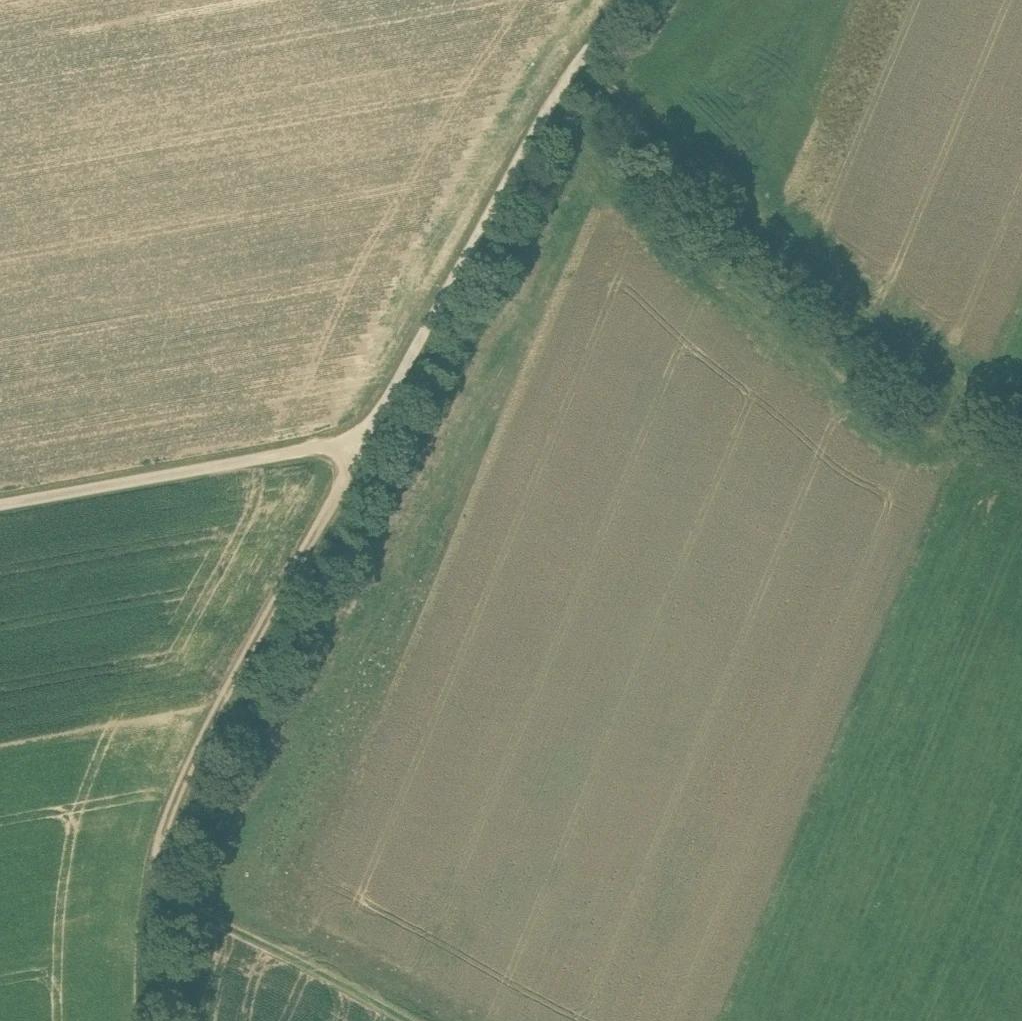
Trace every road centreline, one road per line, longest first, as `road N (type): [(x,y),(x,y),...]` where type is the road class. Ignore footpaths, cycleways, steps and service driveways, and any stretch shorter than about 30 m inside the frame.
road 1 (track): [(361,443),(563,85),(626,0)]
road 2 (track): [(154,887),(190,774),(361,443)]
road 3 (track): [(0,506),(361,443)]

